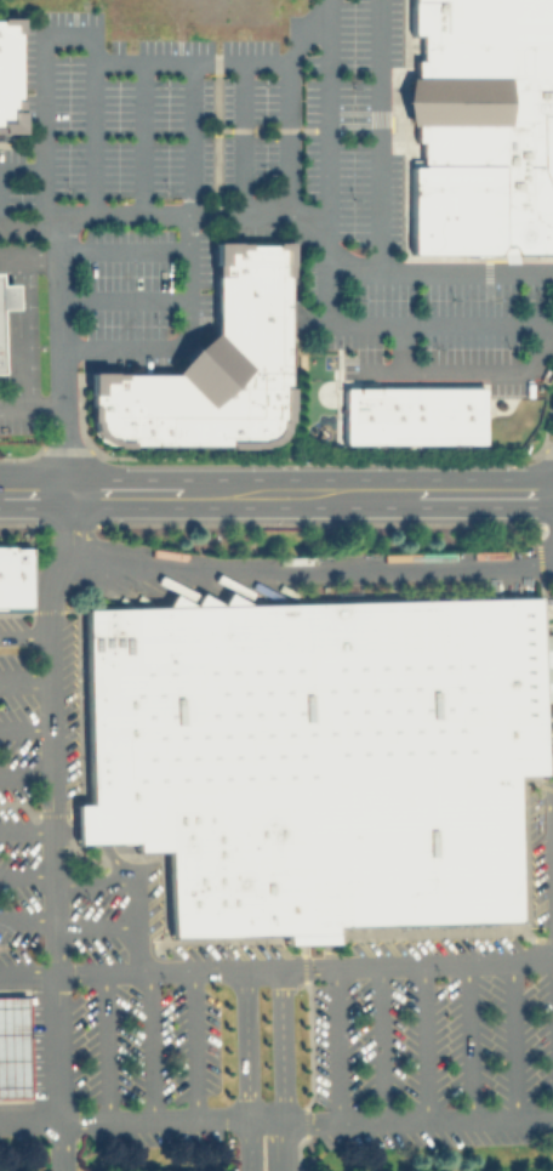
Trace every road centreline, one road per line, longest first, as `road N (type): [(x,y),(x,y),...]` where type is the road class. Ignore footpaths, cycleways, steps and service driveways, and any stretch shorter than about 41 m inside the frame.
road 1 (tertiary): [(552,490),(0,492)]

